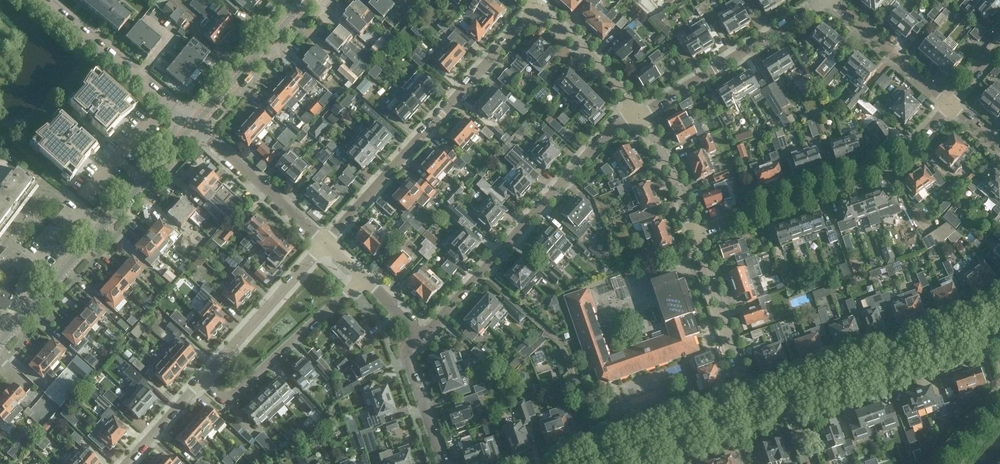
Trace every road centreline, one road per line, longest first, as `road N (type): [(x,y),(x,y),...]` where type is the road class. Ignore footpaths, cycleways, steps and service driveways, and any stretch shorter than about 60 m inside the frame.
road 1 (residential): [(326,242),(537,5)]
road 2 (residential): [(418,333),(433,327),(599,143),(637,114)]
road 3 (residential): [(951,103),(882,170),(694,234)]
road 4 (tertiary): [(0,345),(194,127)]
road 5 (residential): [(637,114),(824,0)]
road 6 (tertiary): [(791,400),(993,327)]
road 7 (residential): [(204,379),(226,396),(239,391),(362,278)]
road 8 (residential): [(194,127),(42,0)]
road 9 (residential): [(694,234),(753,412)]
road 10 (residential): [(204,379),(326,242)]
road 11 (residential): [(326,242),(194,127)]
road 12 (tertiary): [(194,127),(307,0)]
road 13 (residential): [(827,0),(951,103)]
road 14 (tertiary): [(606,463),(753,412)]
road 15 (residential): [(637,114),(596,61),(537,5)]
road 16 (residential): [(442,463),(408,363),(418,333)]
road 17 (residential): [(694,234),(665,156),(637,114)]

